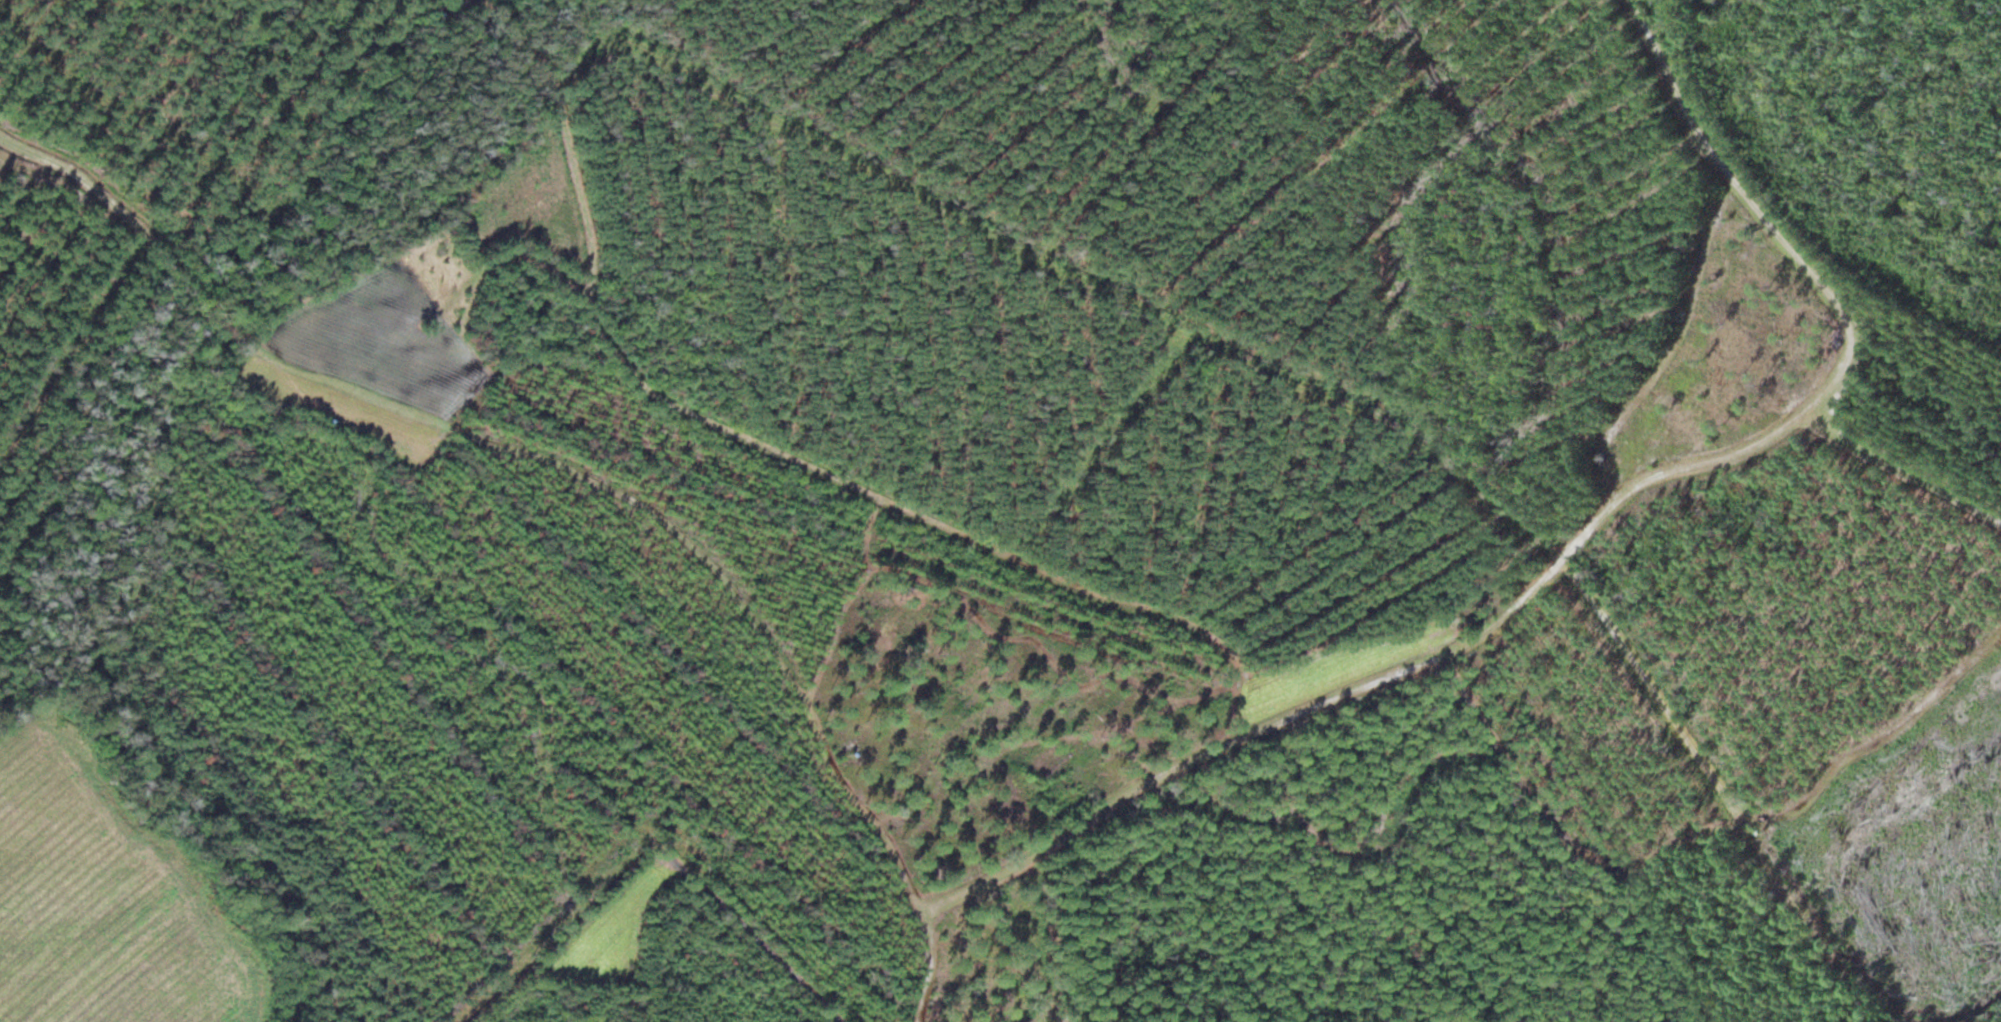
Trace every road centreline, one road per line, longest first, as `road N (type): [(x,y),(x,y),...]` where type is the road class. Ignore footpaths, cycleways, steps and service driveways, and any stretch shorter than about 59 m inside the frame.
road 1 (track): [(1631,0),(1693,118),(1857,322),(1853,360),(1812,414),(1745,450),(1657,475),(1619,500),(1563,569),(1463,644),(1179,765),(931,913)]
road 2 (track): [(0,135),(129,216)]

